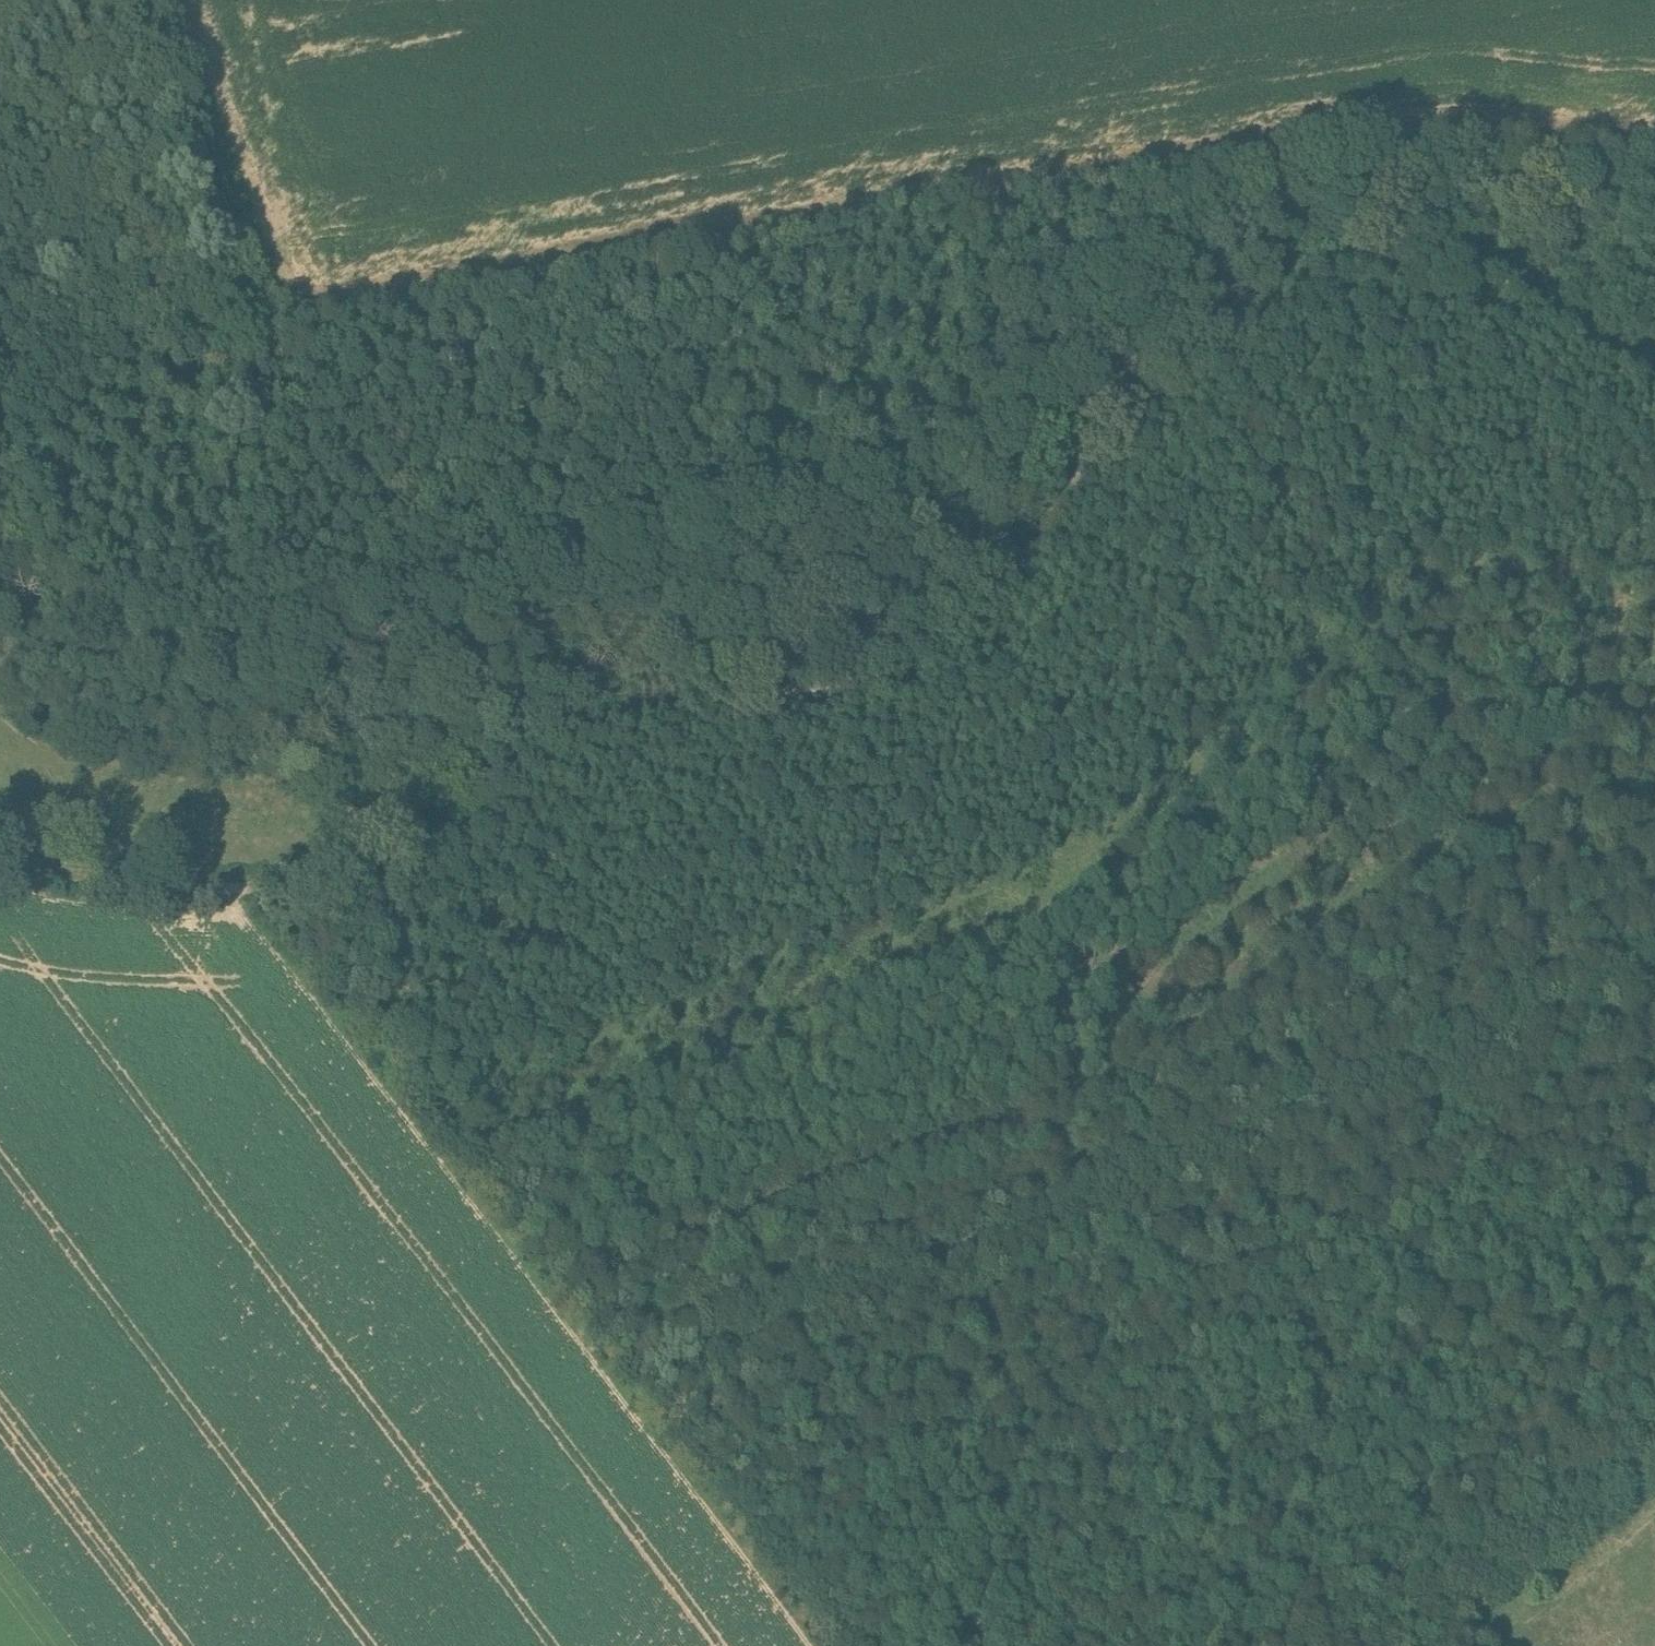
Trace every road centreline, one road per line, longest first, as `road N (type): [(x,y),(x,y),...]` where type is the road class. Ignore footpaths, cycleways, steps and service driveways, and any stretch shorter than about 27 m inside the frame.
road 1 (track): [(0,854),(148,879),(276,883),(430,826),(515,764),(628,716),(818,681),(901,652),(975,605),(1103,449),(1208,343),(1270,298),(1363,256),(1426,249),(1460,258),(1654,380)]

